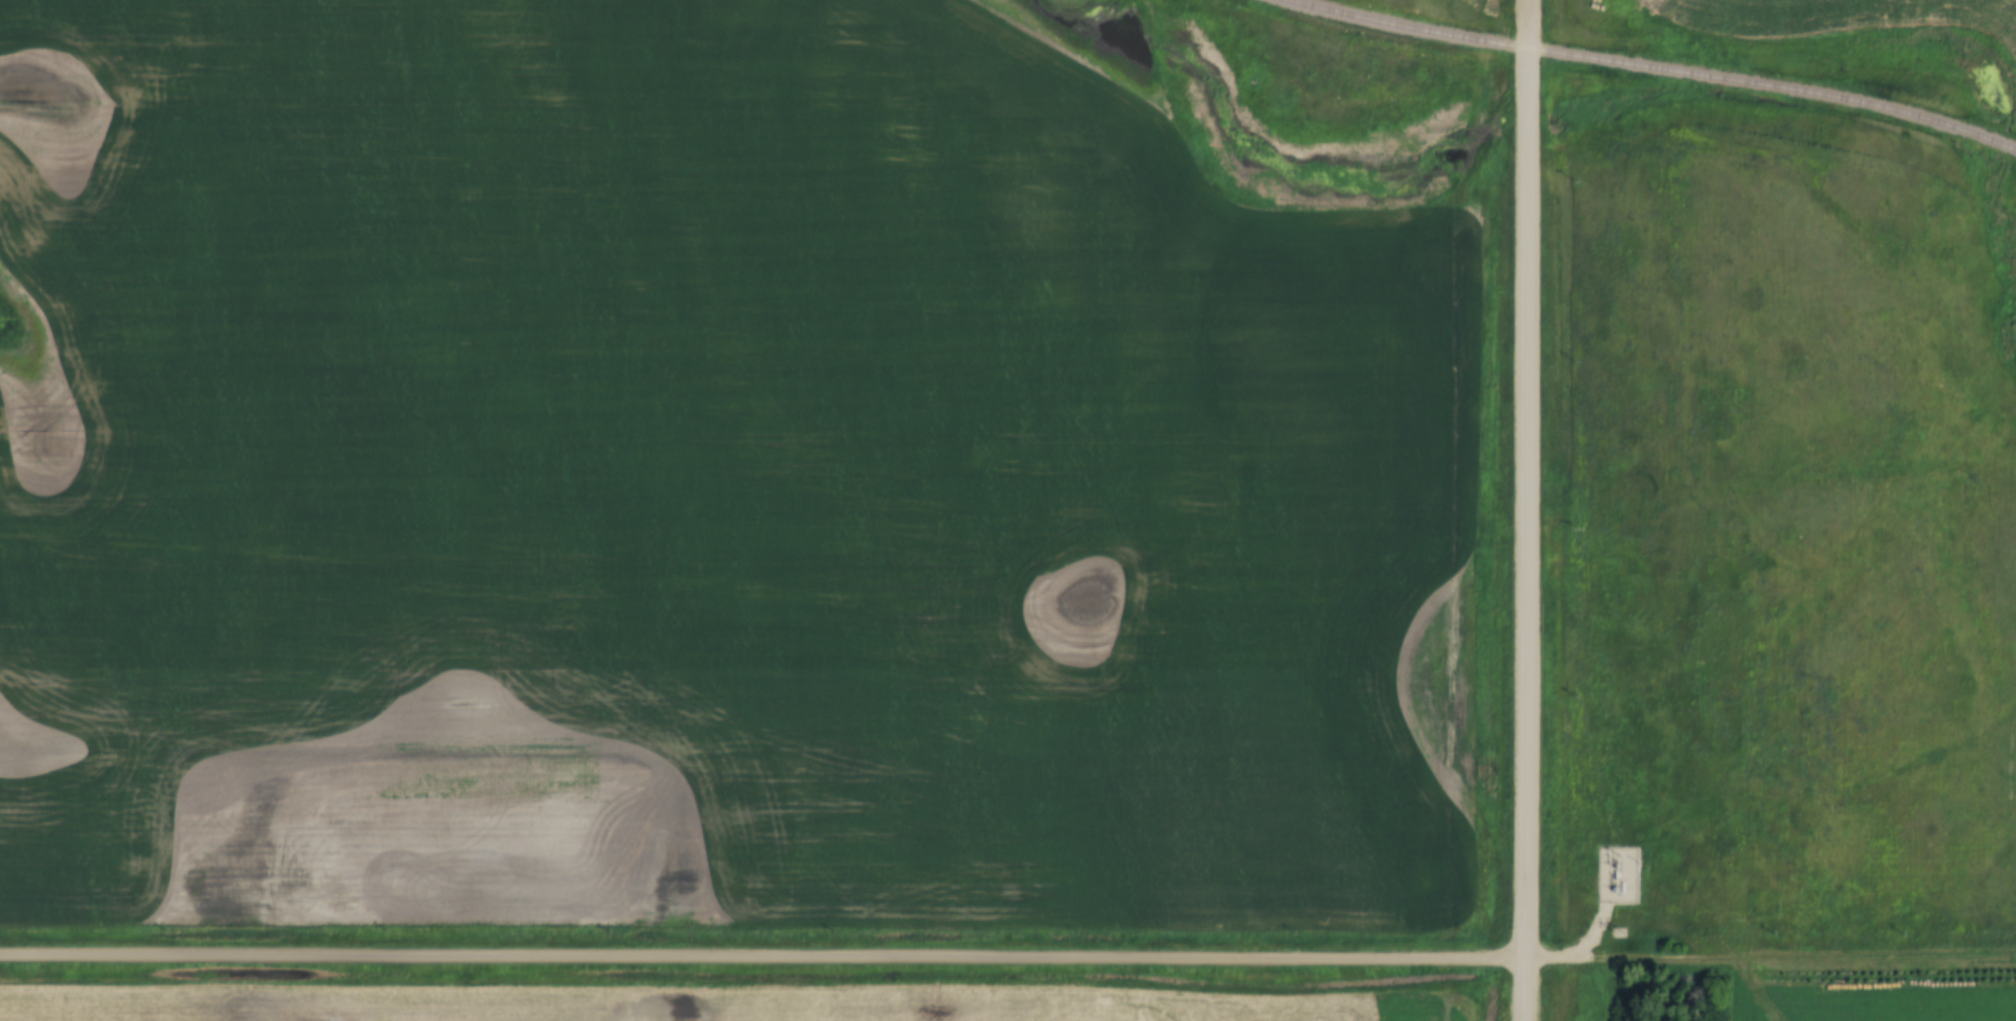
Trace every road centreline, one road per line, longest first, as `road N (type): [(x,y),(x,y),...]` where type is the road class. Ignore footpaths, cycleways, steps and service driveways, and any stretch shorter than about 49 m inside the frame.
road 1 (residential): [(0,957),(1522,959)]
road 2 (tertiary): [(1521,1020),(1528,0)]
road 3 (track): [(2015,959),(1576,959)]

